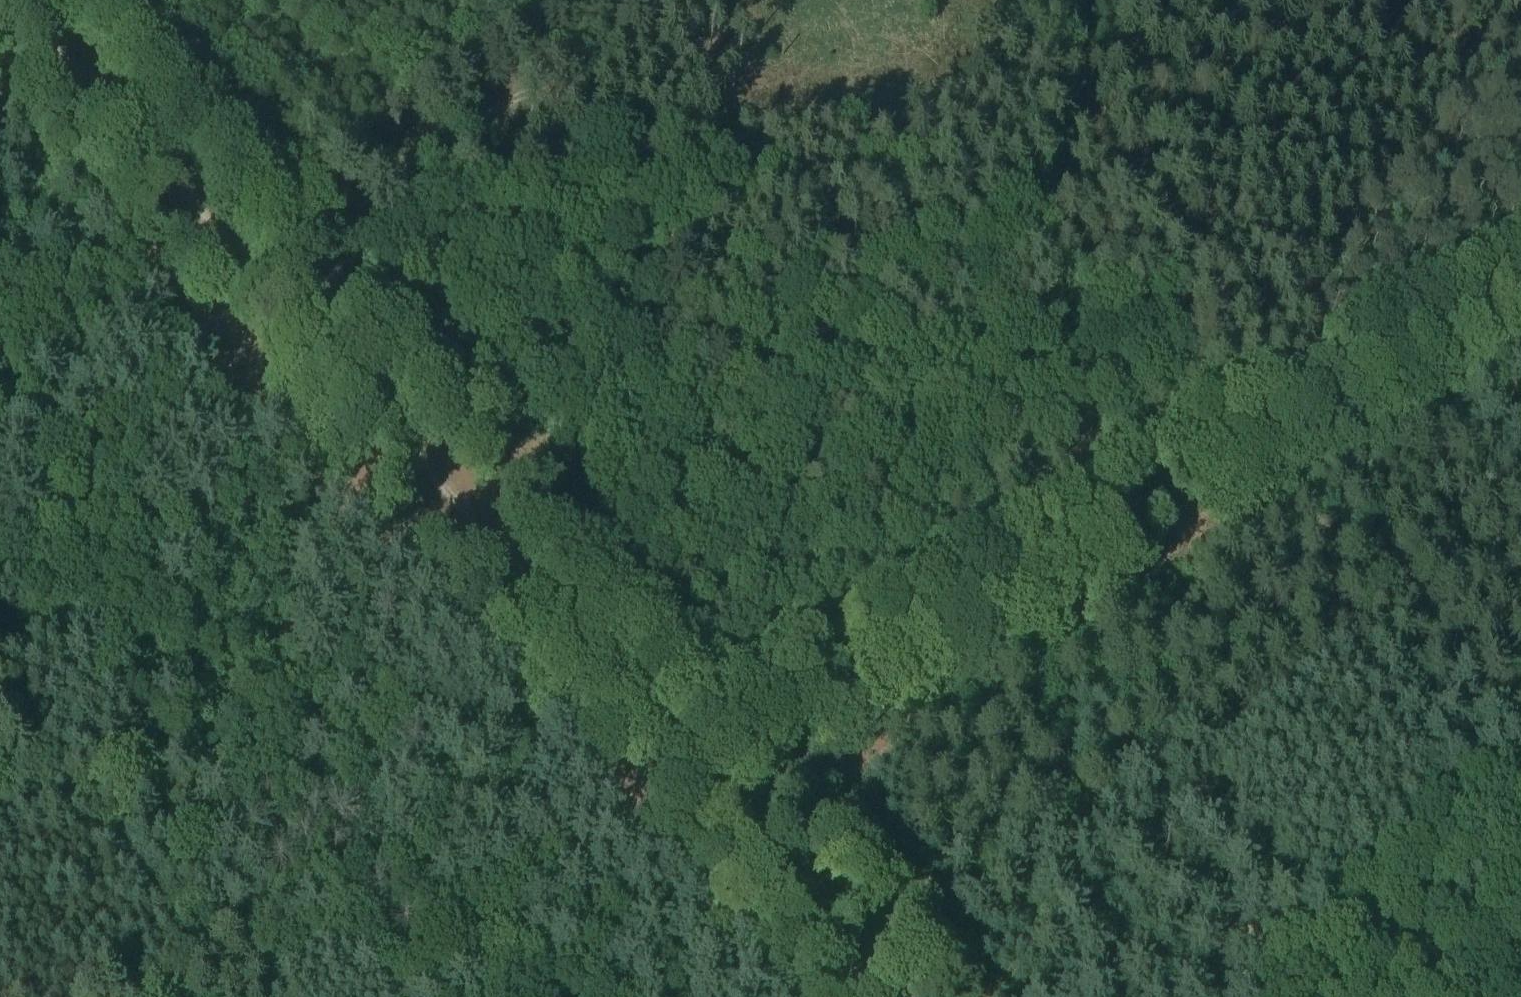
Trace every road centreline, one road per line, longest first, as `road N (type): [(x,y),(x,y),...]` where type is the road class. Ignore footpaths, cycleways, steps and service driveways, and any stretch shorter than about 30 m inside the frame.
road 1 (track): [(256,276),(885,996)]
road 2 (track): [(1520,300),(694,778)]
road 3 (track): [(256,276),(479,145),(663,0)]
road 4 (track): [(17,0),(256,276)]
road 5 (track): [(177,996),(178,935),(159,896),(0,707)]
road 6 (track): [(0,432),(242,293),(256,276)]

